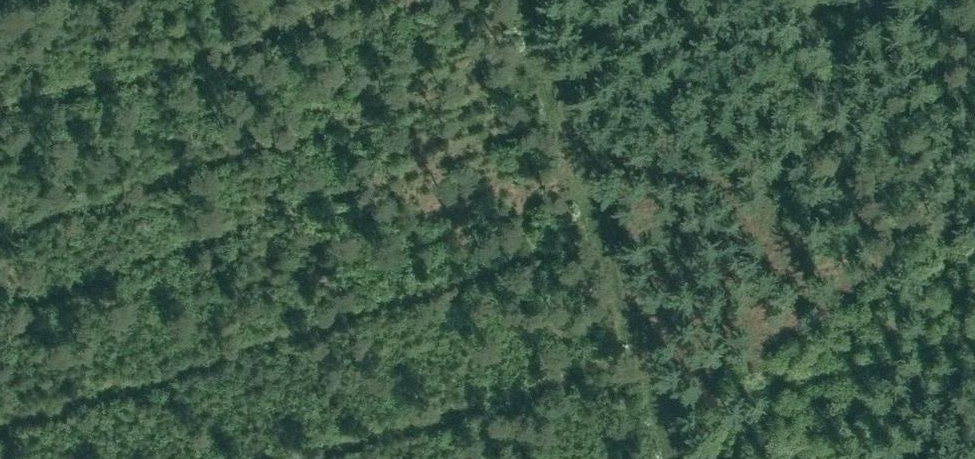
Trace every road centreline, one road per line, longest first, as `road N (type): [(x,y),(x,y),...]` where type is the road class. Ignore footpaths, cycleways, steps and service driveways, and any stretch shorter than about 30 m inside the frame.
road 1 (track): [(676,458),(525,0)]

